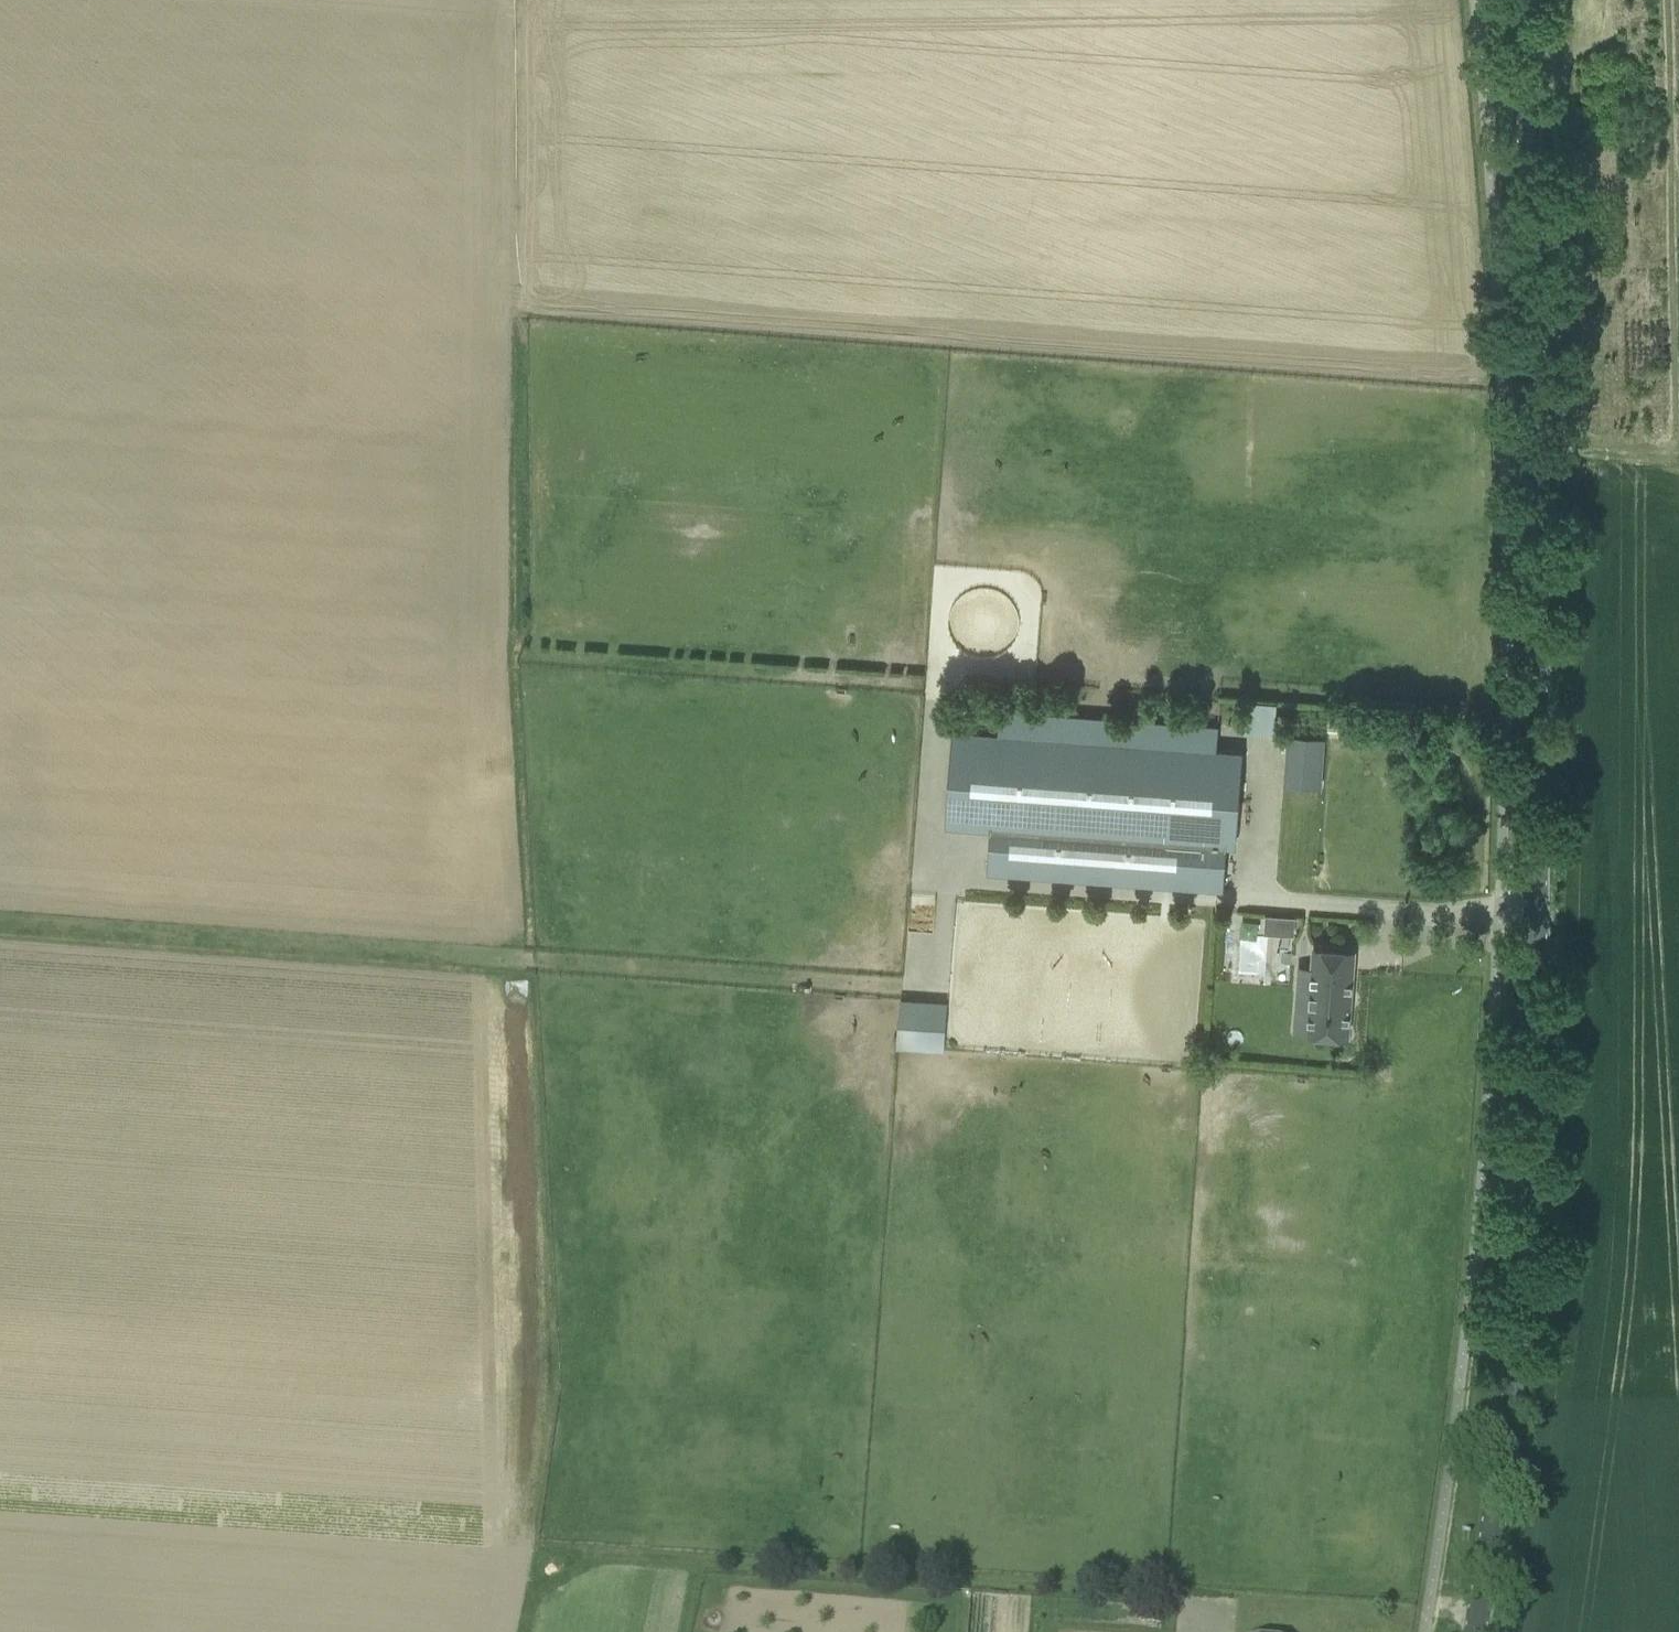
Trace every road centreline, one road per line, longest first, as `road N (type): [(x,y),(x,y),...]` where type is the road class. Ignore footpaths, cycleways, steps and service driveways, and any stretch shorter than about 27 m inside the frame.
road 1 (tertiary): [(1473,1631),(1525,1290),(1538,1035),(1537,387),(1525,0)]

